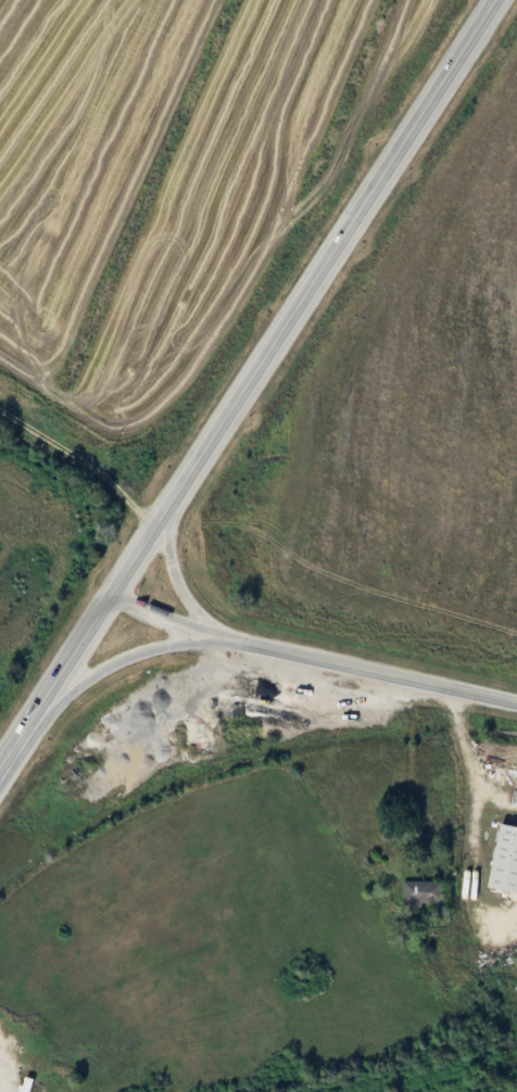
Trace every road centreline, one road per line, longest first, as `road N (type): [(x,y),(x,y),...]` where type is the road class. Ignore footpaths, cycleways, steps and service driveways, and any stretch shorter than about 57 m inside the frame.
road 1 (secondary): [(175,493),(406,126)]
road 2 (secondary): [(225,640),(516,701)]
road 3 (secondary): [(23,725),(110,664),(150,648),(225,640)]
road 4 (secondary): [(225,640),(179,583),(169,554),(175,493)]
road 5 (secondary): [(23,725),(110,595)]
road 6 (secondary): [(406,126),(490,0)]
road 7 (secondary): [(110,595),(225,640)]
road 8 (secondary): [(110,595),(175,493)]

